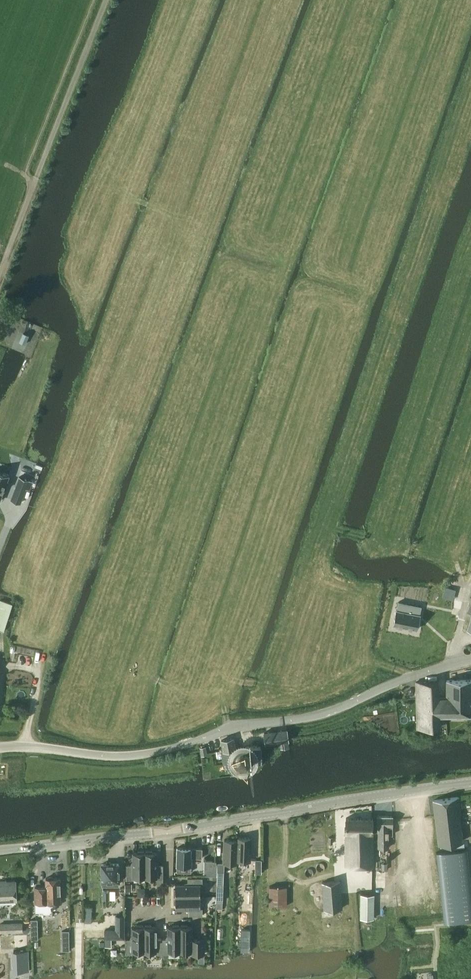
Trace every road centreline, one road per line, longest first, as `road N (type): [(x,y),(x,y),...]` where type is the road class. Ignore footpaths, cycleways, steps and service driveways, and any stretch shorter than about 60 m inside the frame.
road 1 (unclassified): [(0,748),(145,754),(222,730),(305,719),(470,659)]
road 2 (tertiary): [(168,832),(470,782)]
road 3 (track): [(0,280),(107,0)]
road 4 (tertiary): [(0,851),(168,832)]
road 5 (residential): [(168,832),(168,915),(129,916)]

